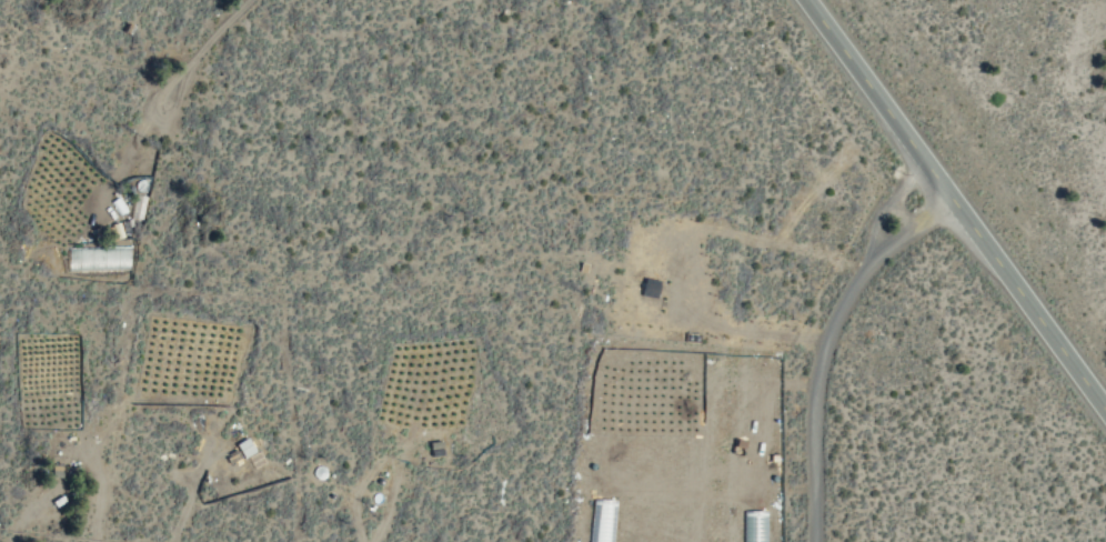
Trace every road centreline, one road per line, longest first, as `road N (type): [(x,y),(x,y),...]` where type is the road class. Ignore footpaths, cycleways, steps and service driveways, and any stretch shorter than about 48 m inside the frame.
road 1 (residential): [(711,541),(708,500),(756,163),(770,0)]
road 2 (secondary): [(800,0),(1105,419)]
road 3 (residential): [(810,541),(811,413),(837,312),(883,252),(953,209)]
road 4 (residential): [(242,0),(169,87),(153,127)]

